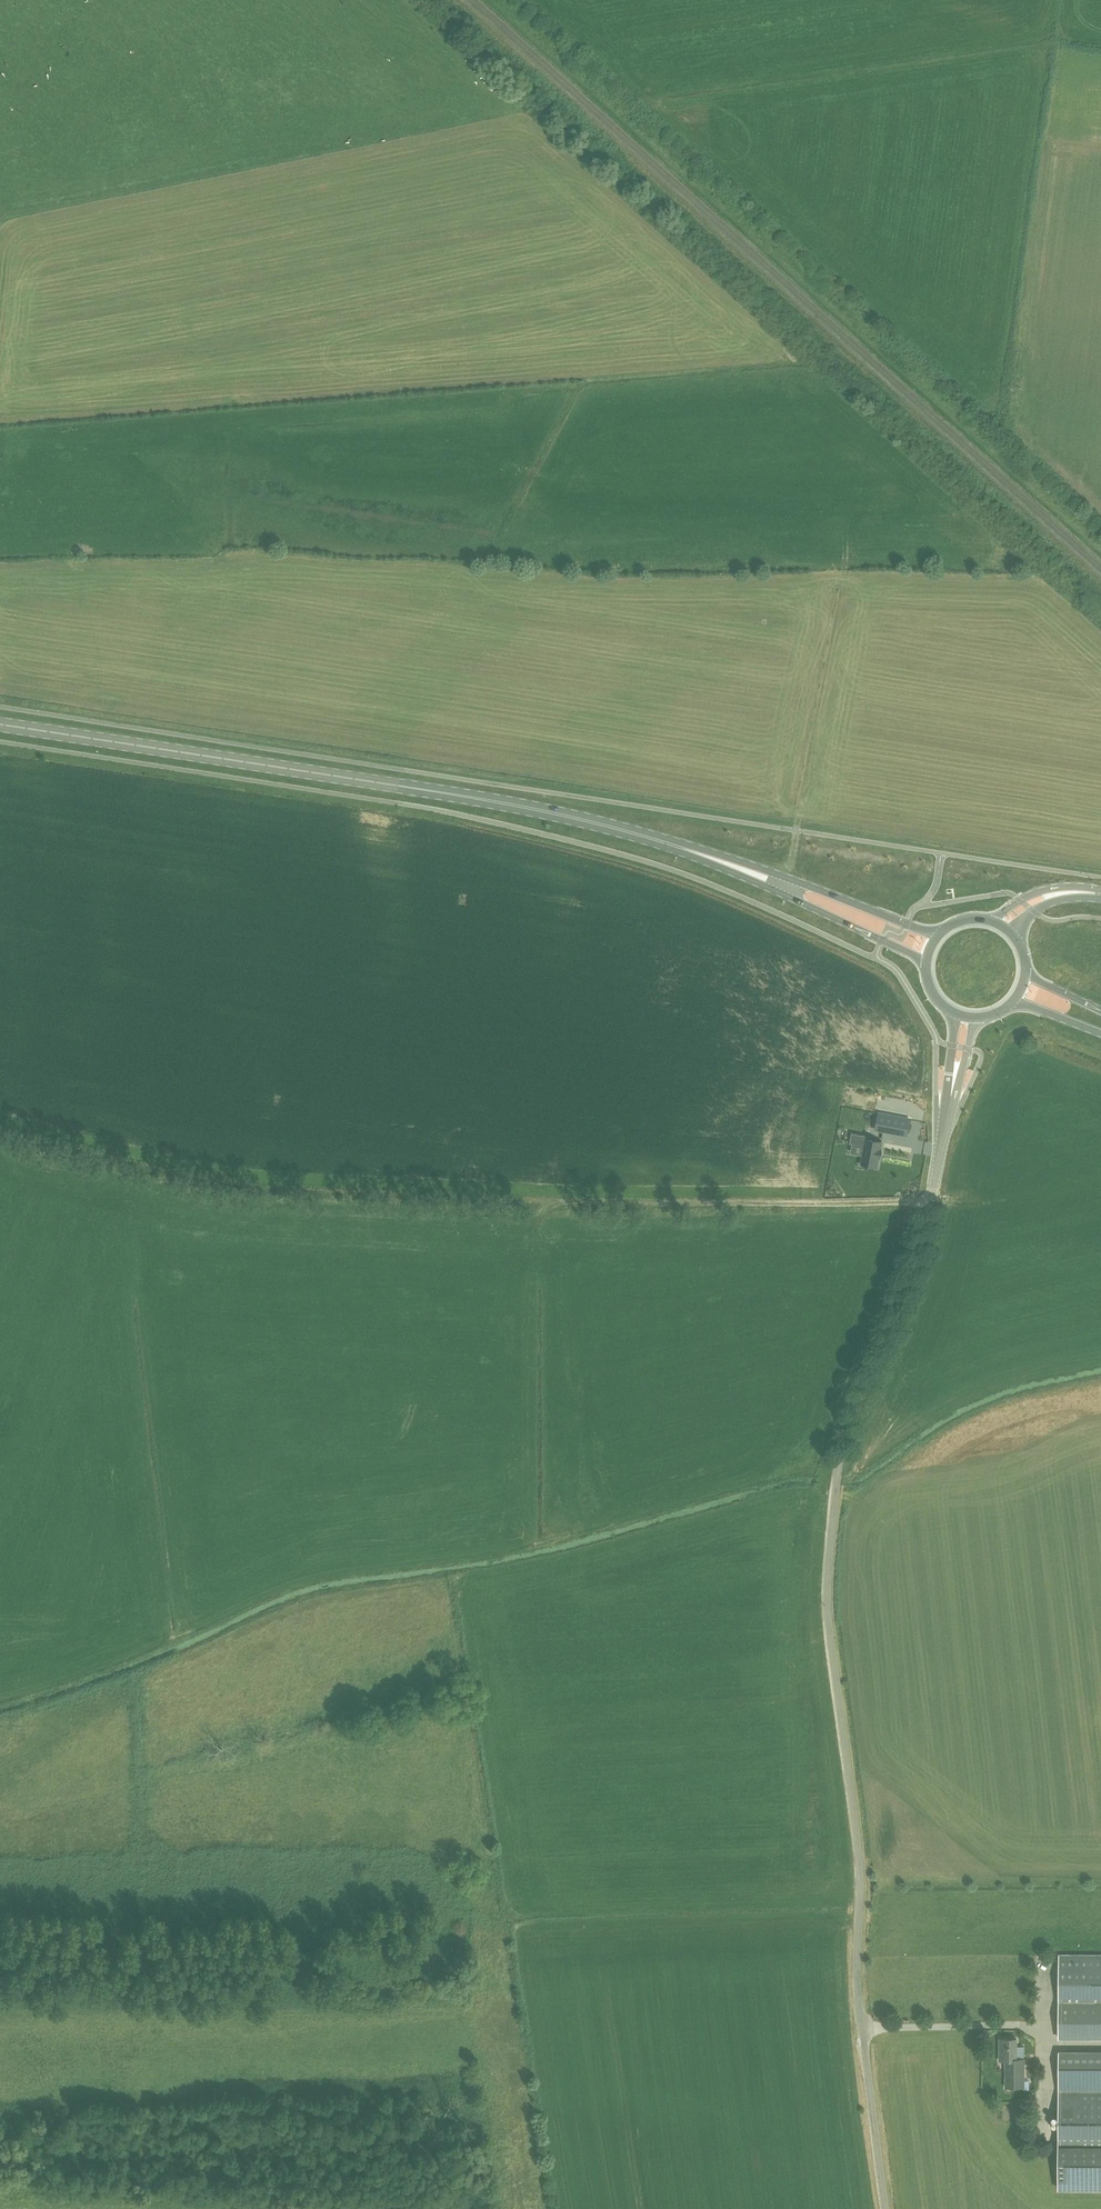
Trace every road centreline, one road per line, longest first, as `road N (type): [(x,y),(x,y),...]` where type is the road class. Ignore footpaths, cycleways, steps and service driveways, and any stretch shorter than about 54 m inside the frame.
road 1 (unclassified): [(889,2208),(863,2029),(862,1887),(827,1590),(844,1446),(907,1285),(955,1075)]
road 2 (primary): [(780,883),(539,810),(0,725)]
road 3 (track): [(847,562),(797,830)]
road 4 (primary): [(780,883),(802,902),(925,961)]
road 5 (primary): [(936,935),(812,887),(780,883)]

